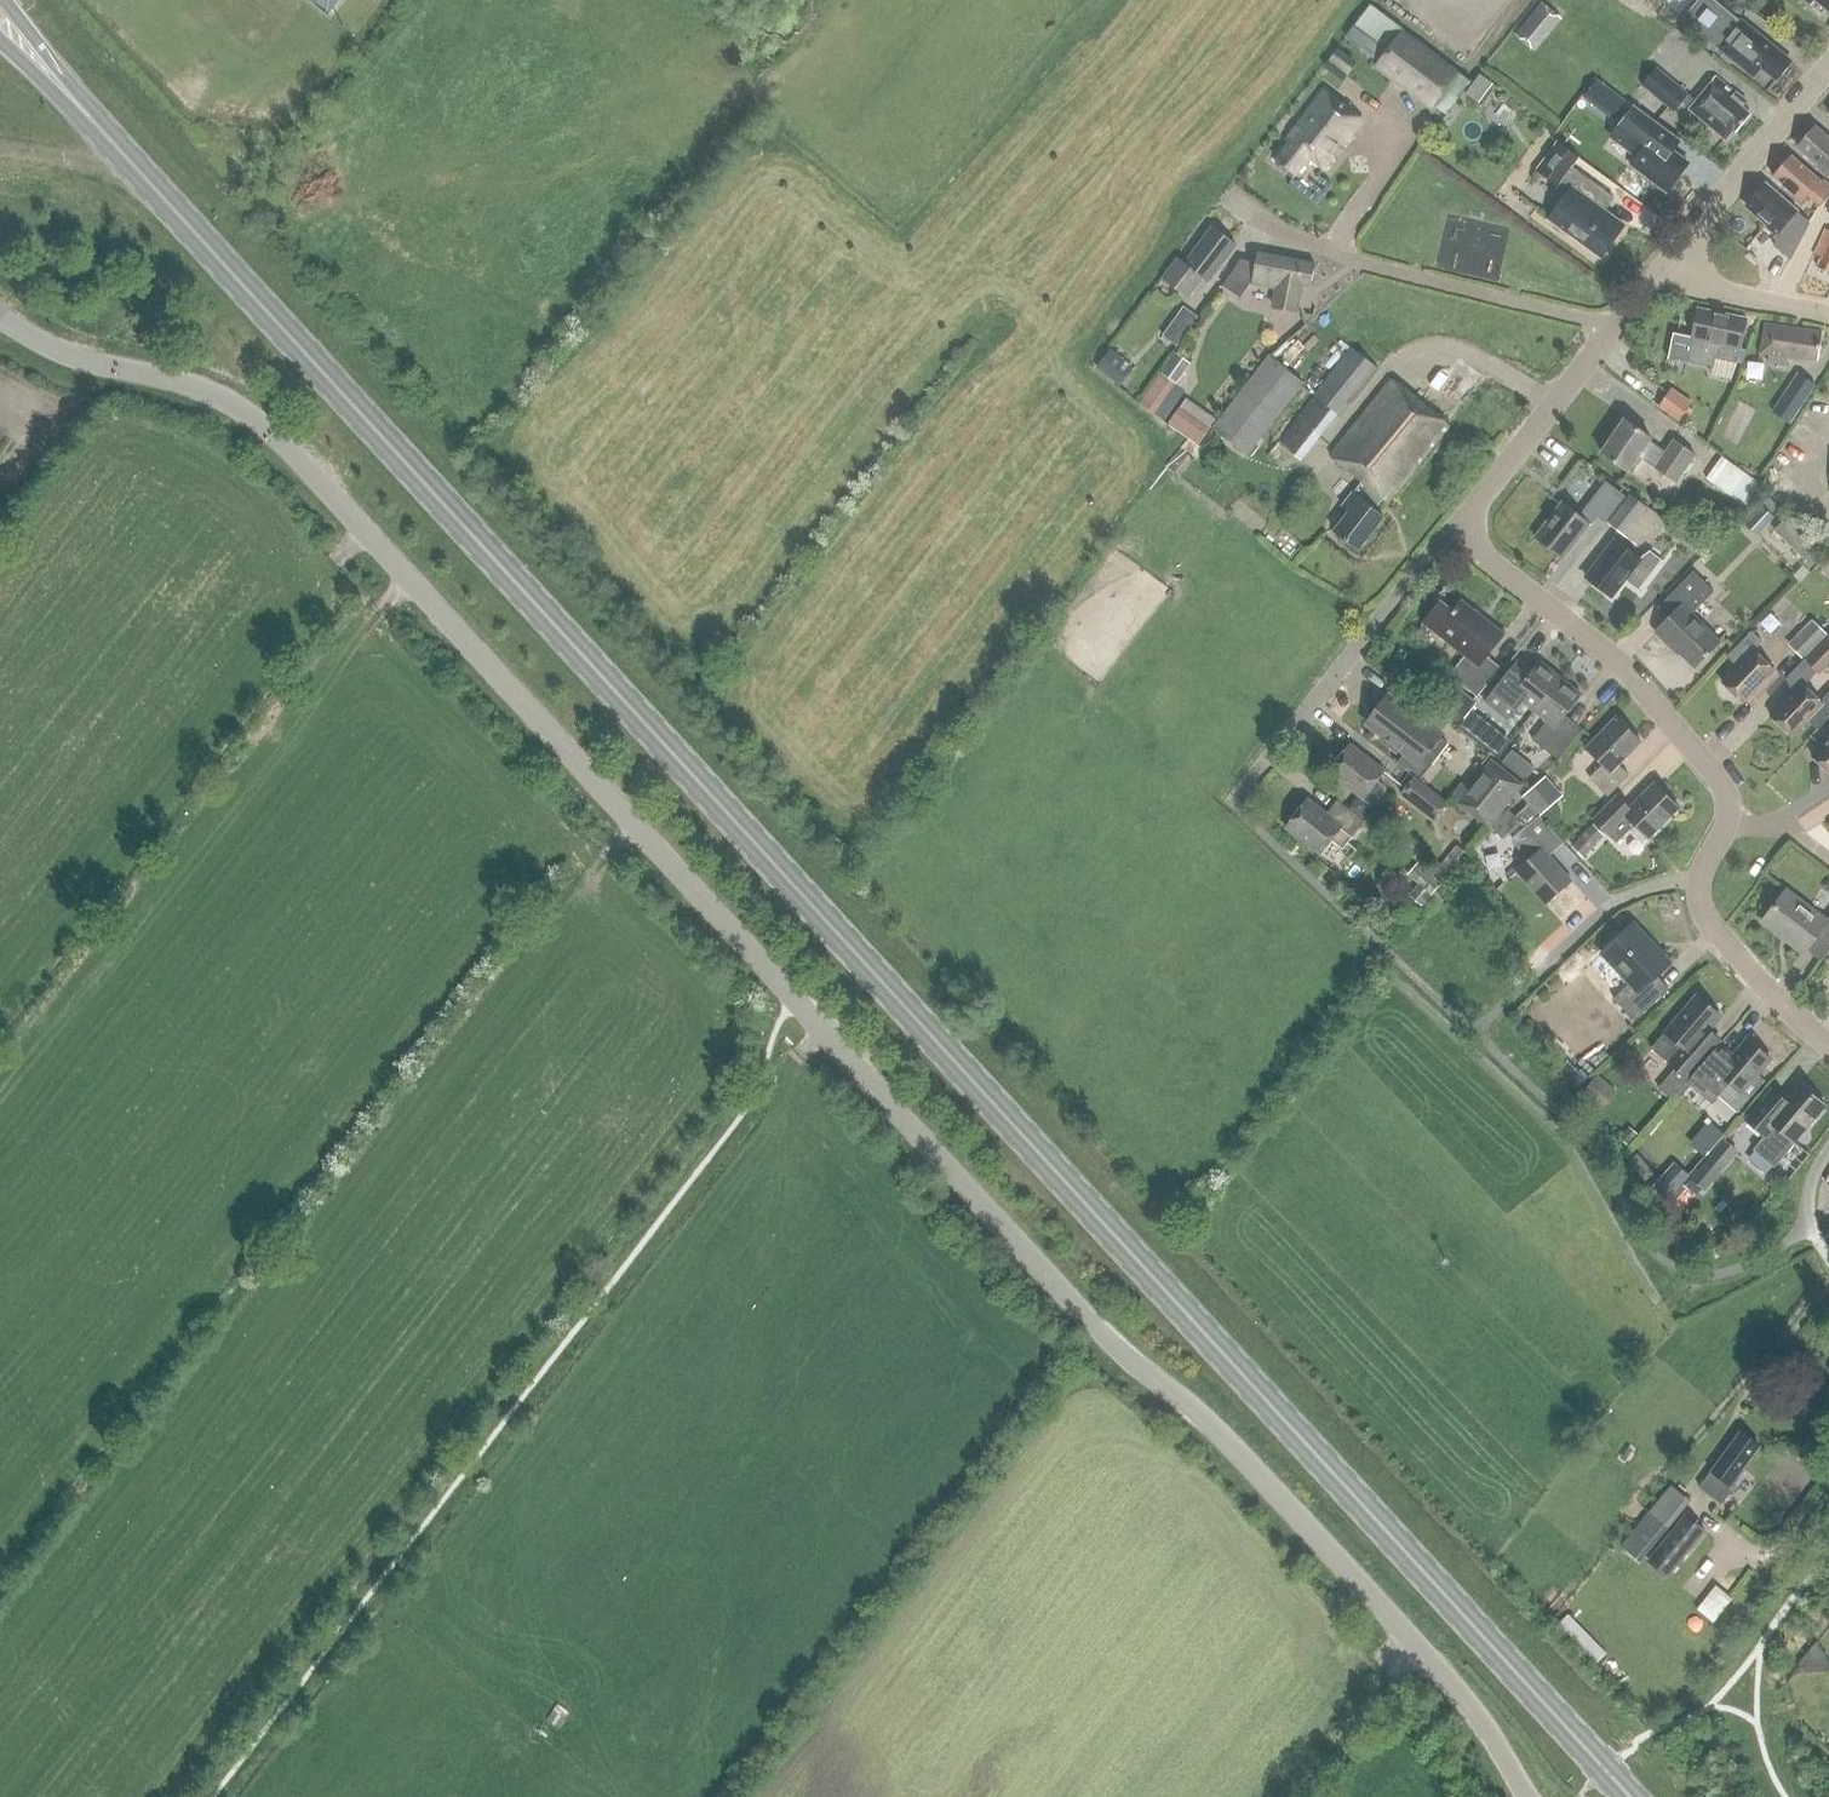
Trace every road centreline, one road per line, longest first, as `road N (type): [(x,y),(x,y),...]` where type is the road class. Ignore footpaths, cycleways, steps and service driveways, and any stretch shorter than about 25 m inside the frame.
road 1 (primary): [(1630,1796),(89,117)]
road 2 (unclassified): [(1527,1796),(1482,1714),(1406,1631),(1191,1403),(1068,1295),(260,421),(213,389),(84,357),(0,316)]
road 3 (residential): [(1828,1050),(1708,926),(1701,878),(1726,828),(1720,778),(1611,654),(1480,554),(1470,524)]
road 4 (residential): [(1229,197),(1292,240),(1618,329)]
road 5 (residential): [(1233,804),(1445,535),(1470,524)]
road 6 (residential): [(1664,274),(1828,72)]
road 7 (residential): [(1470,524),(1478,495),(1618,329)]
road 8 (residential): [(1828,313),(1664,274)]
road 9 (primary): [(89,117),(6,0)]

